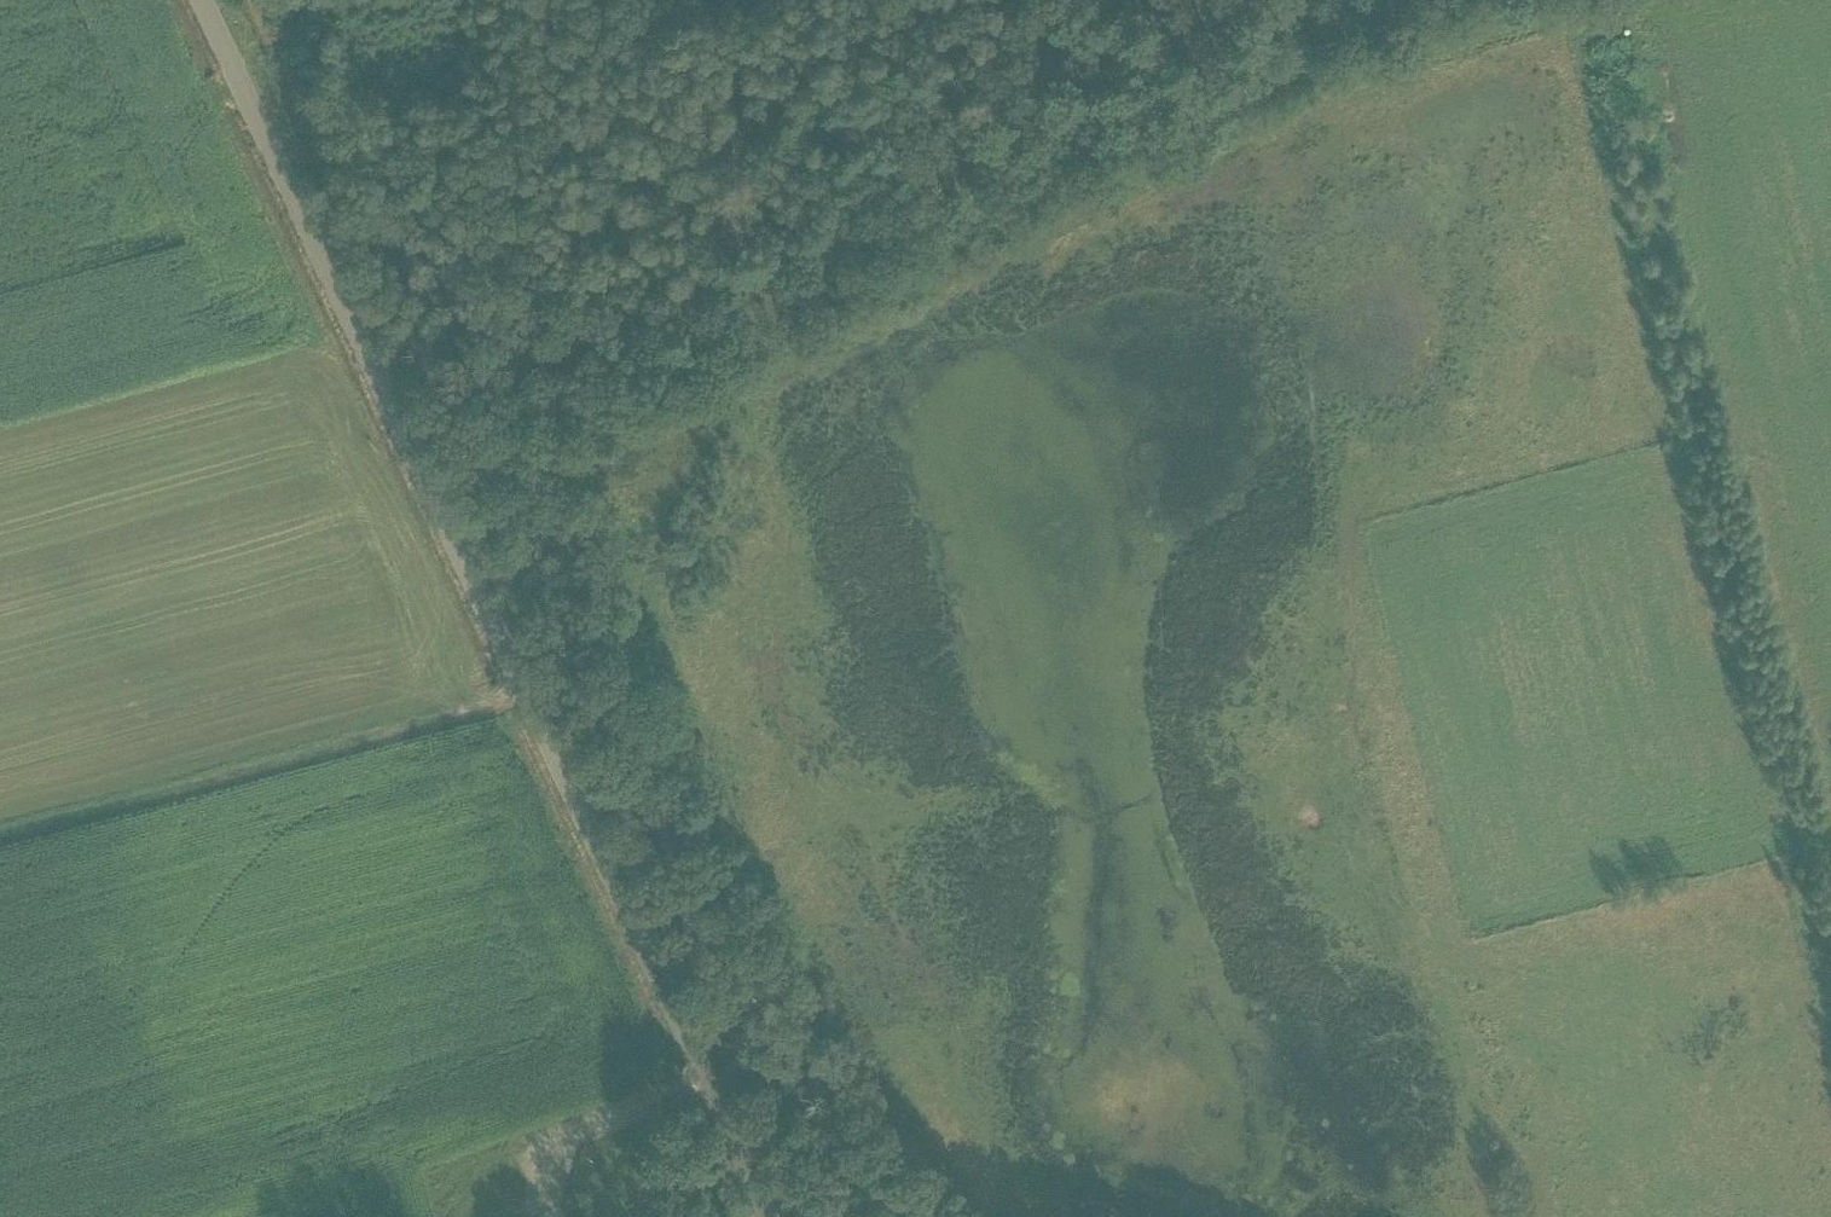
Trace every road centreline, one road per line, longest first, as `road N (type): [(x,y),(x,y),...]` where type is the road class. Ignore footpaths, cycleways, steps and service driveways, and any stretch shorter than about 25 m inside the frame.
road 1 (unclassified): [(771,1216),(201,0)]
road 2 (track): [(0,835),(526,696)]

